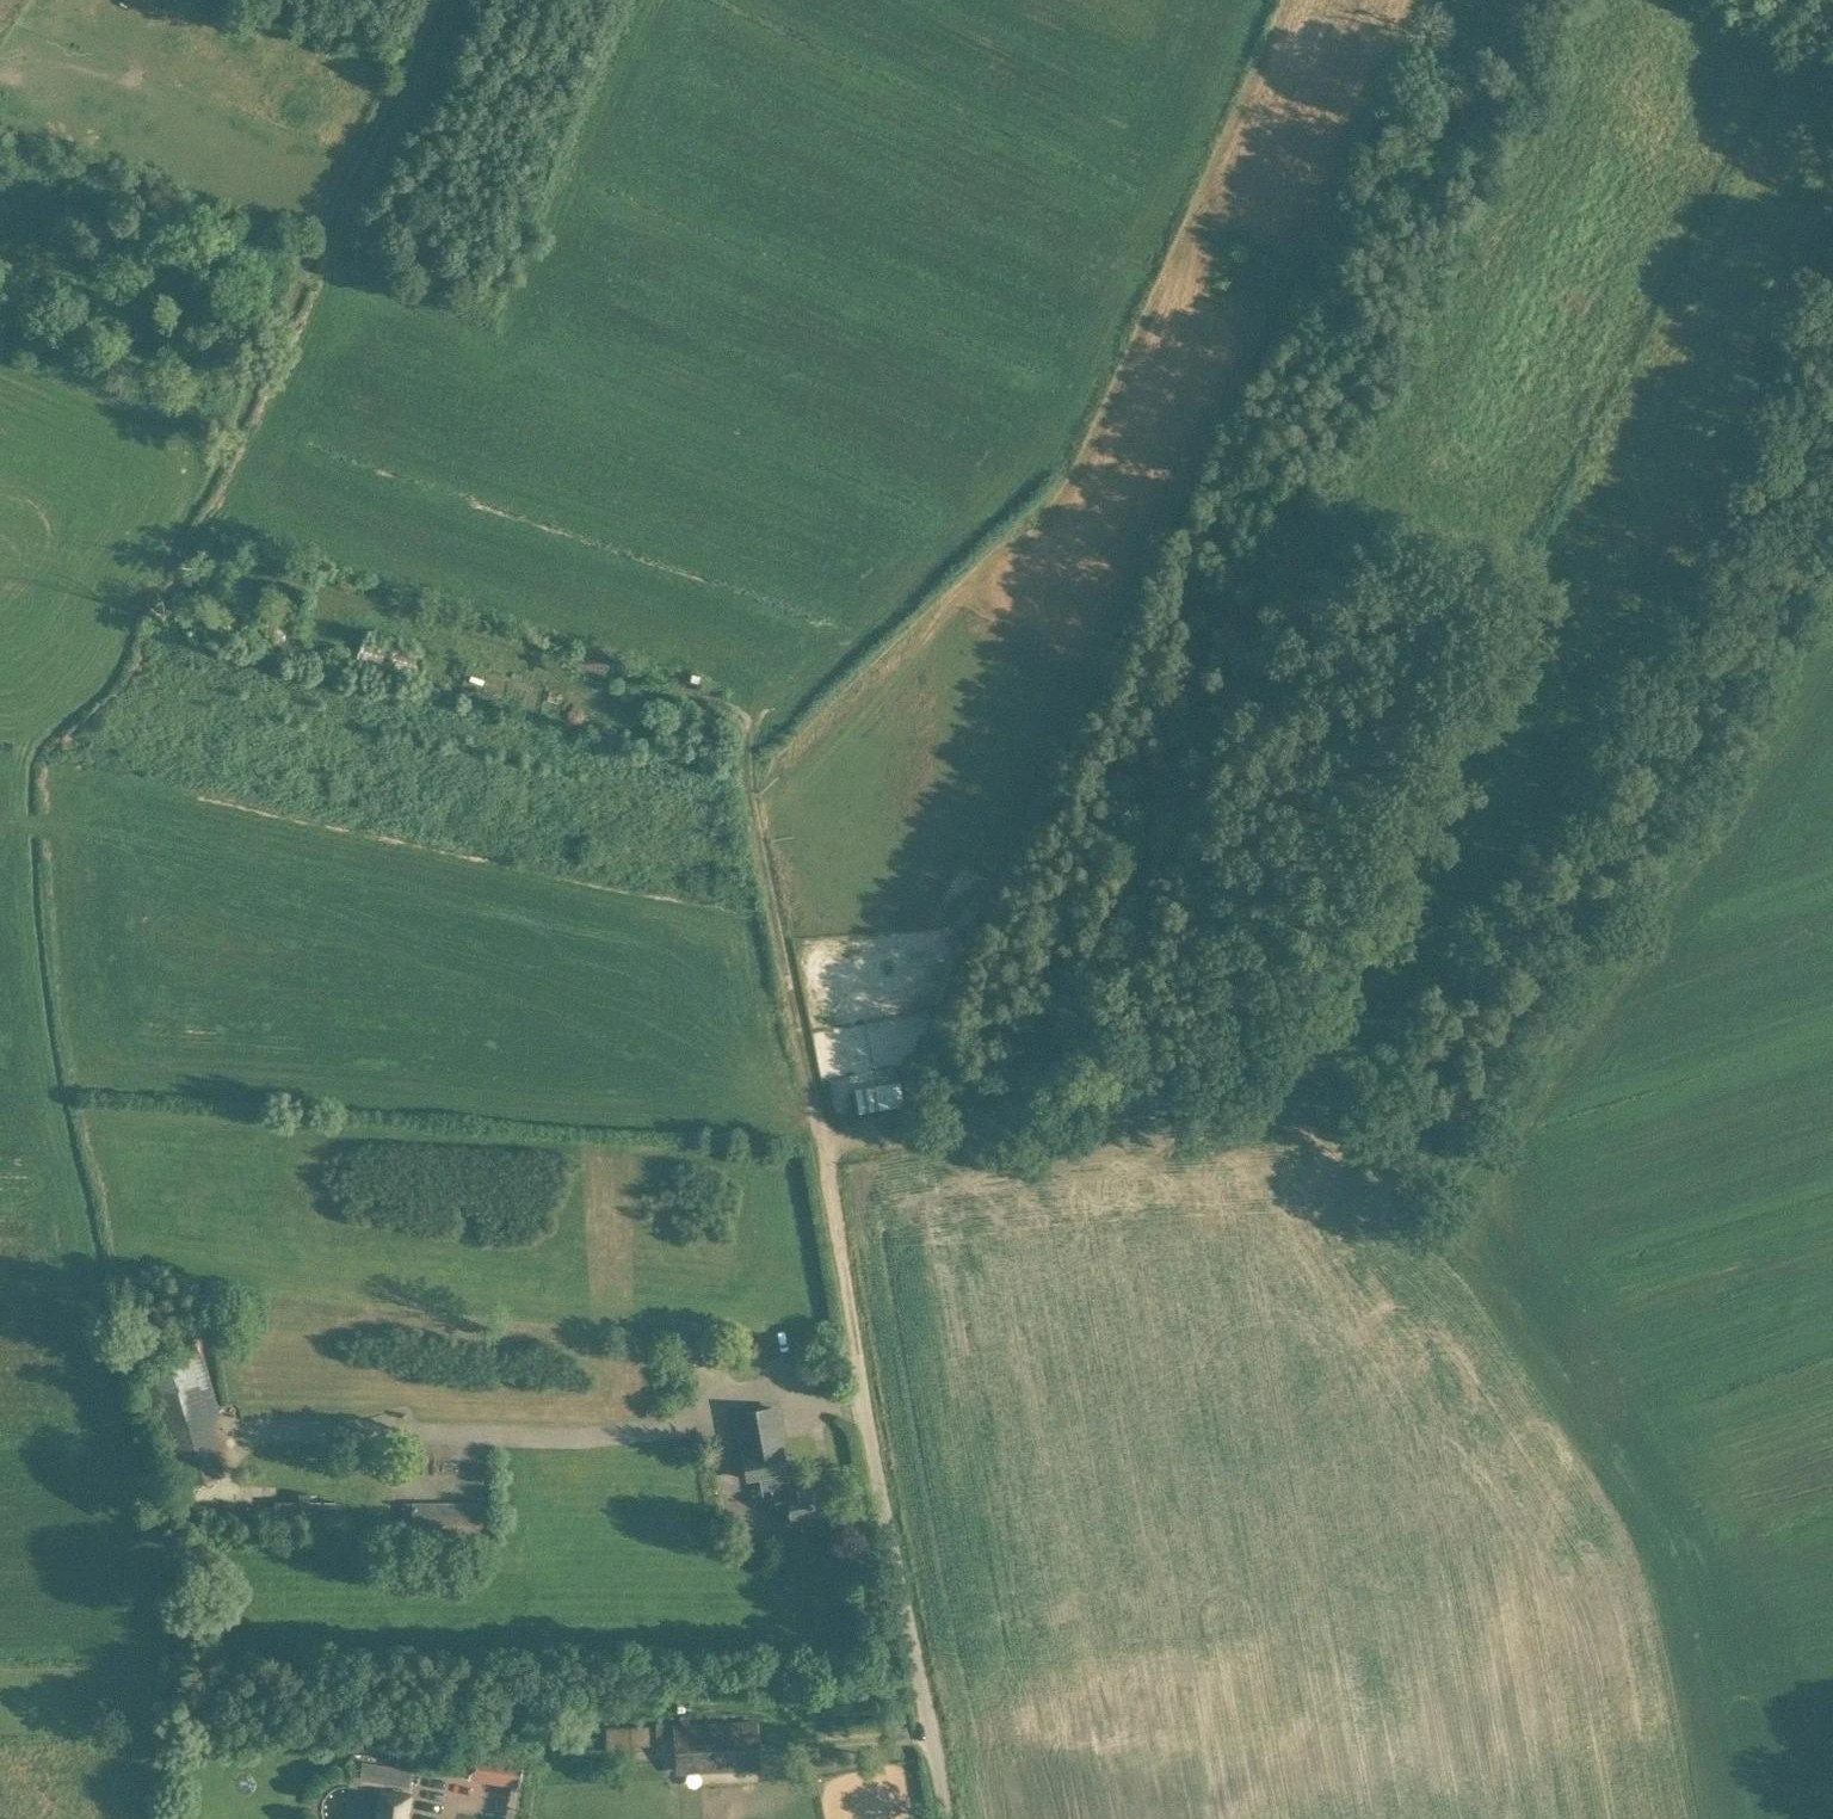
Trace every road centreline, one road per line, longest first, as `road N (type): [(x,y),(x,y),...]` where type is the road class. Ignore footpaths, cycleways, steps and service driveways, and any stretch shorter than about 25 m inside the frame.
road 1 (unclassified): [(947,1818),(818,1124)]
road 2 (track): [(1240,1077),(818,1124)]

